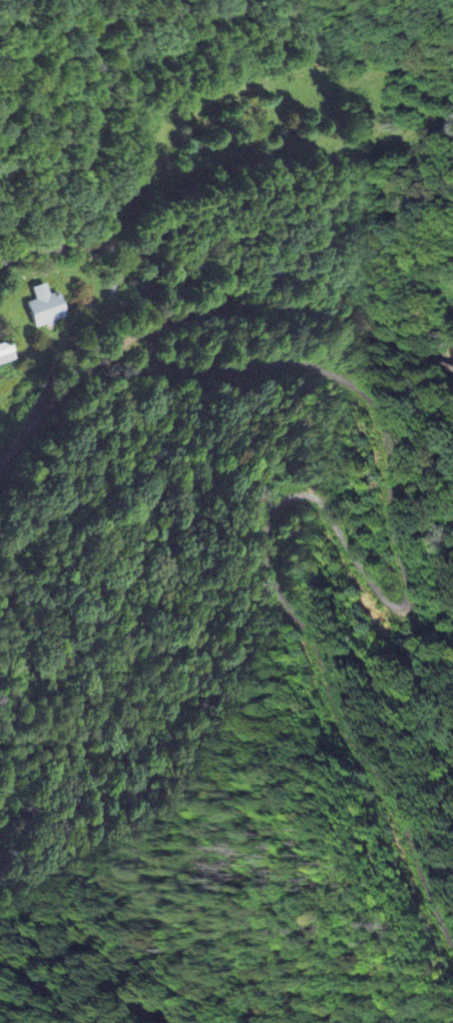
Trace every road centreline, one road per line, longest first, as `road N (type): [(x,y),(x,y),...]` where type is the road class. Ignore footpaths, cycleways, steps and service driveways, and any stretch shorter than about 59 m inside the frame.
road 1 (residential): [(452,946),(405,820),(339,717),(310,632),(274,589),(266,565),(267,515),(297,494),(316,497),(380,600),(405,606),(411,592),(391,522),(387,433),(373,401),(352,383),(298,363),(170,370),(147,339)]
road 2 (track): [(0,532),(69,414),(135,359),(151,328),(132,298),(63,324)]

